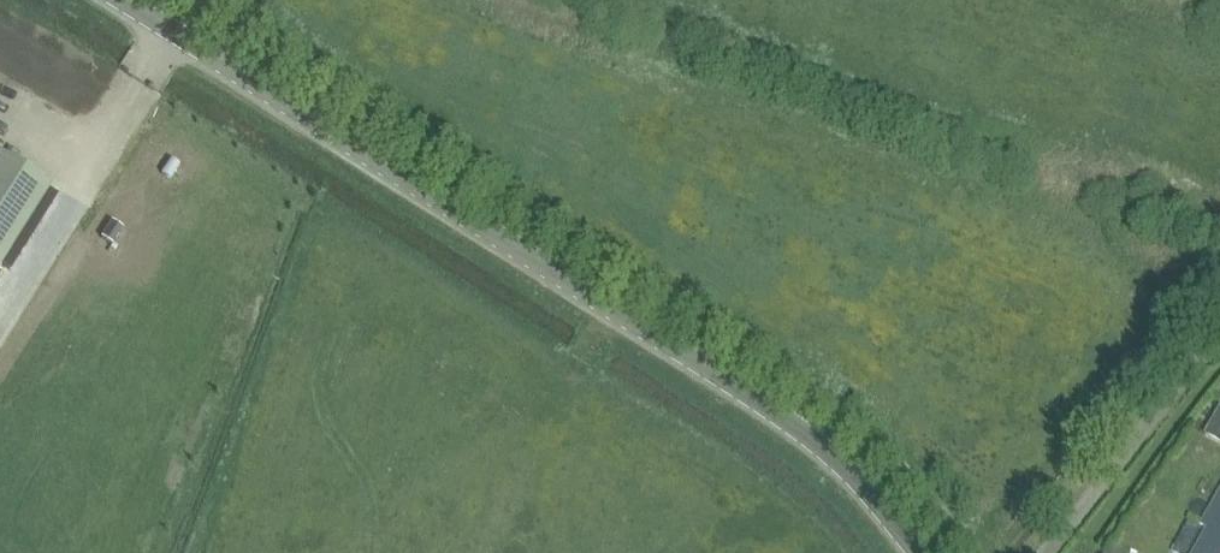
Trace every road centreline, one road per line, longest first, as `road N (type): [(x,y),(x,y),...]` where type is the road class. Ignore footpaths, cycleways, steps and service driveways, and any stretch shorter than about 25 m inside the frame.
road 1 (tertiary): [(917,552),(844,465),(789,419),(123,0)]
road 2 (unclassified): [(1047,552),(1219,337)]

